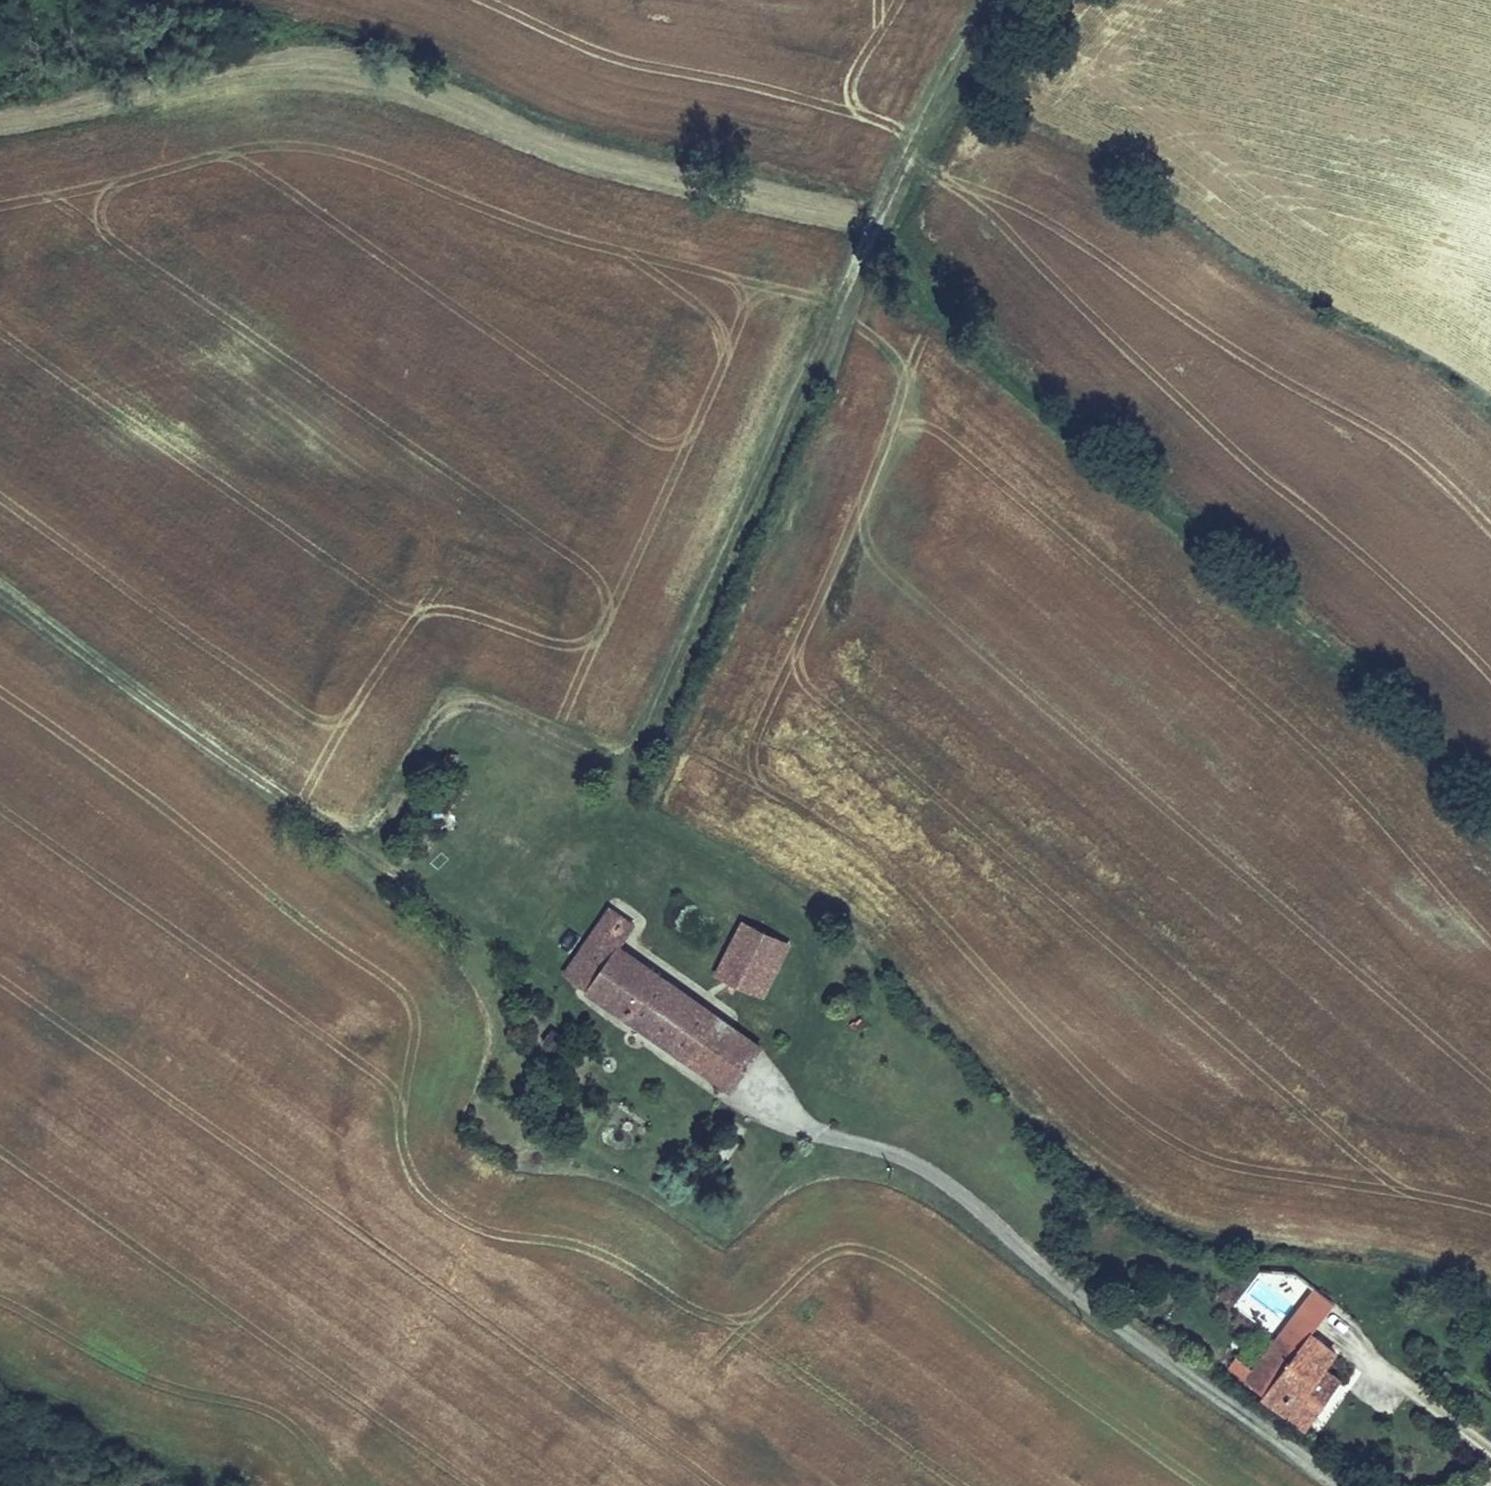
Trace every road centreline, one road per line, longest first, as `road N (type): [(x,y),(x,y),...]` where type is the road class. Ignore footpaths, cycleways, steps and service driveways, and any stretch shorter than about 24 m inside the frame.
road 1 (track): [(858,253),(650,727),(593,758),(468,709),(435,728),(388,816),(349,837),(0,596)]
road 2 (track): [(998,0),(893,176),(858,253)]

